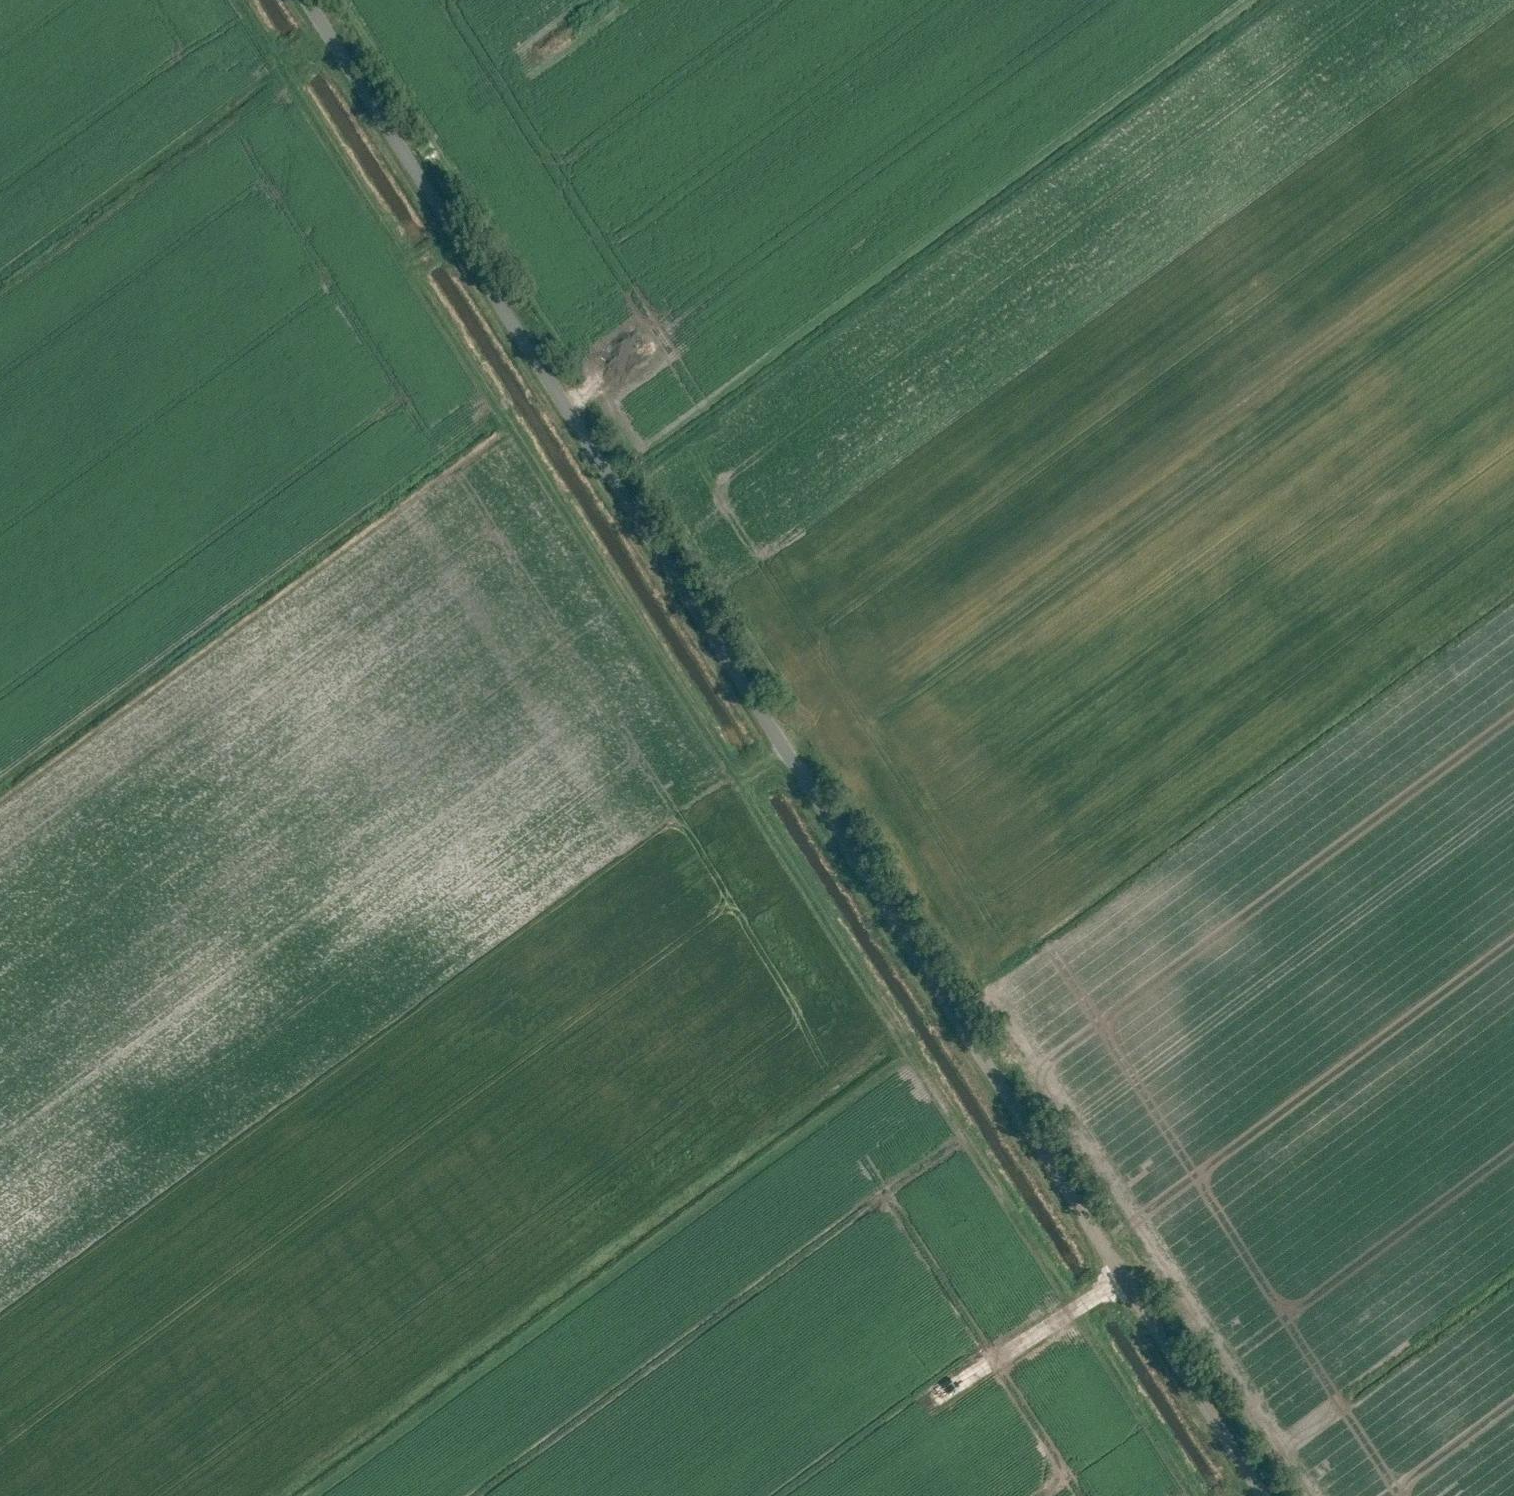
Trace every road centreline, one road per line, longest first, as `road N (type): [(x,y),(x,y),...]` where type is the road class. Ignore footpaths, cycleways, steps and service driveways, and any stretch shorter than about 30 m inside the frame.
road 1 (unclassified): [(1259,1495),(301,0)]
road 2 (track): [(1120,1281),(937,1402)]

